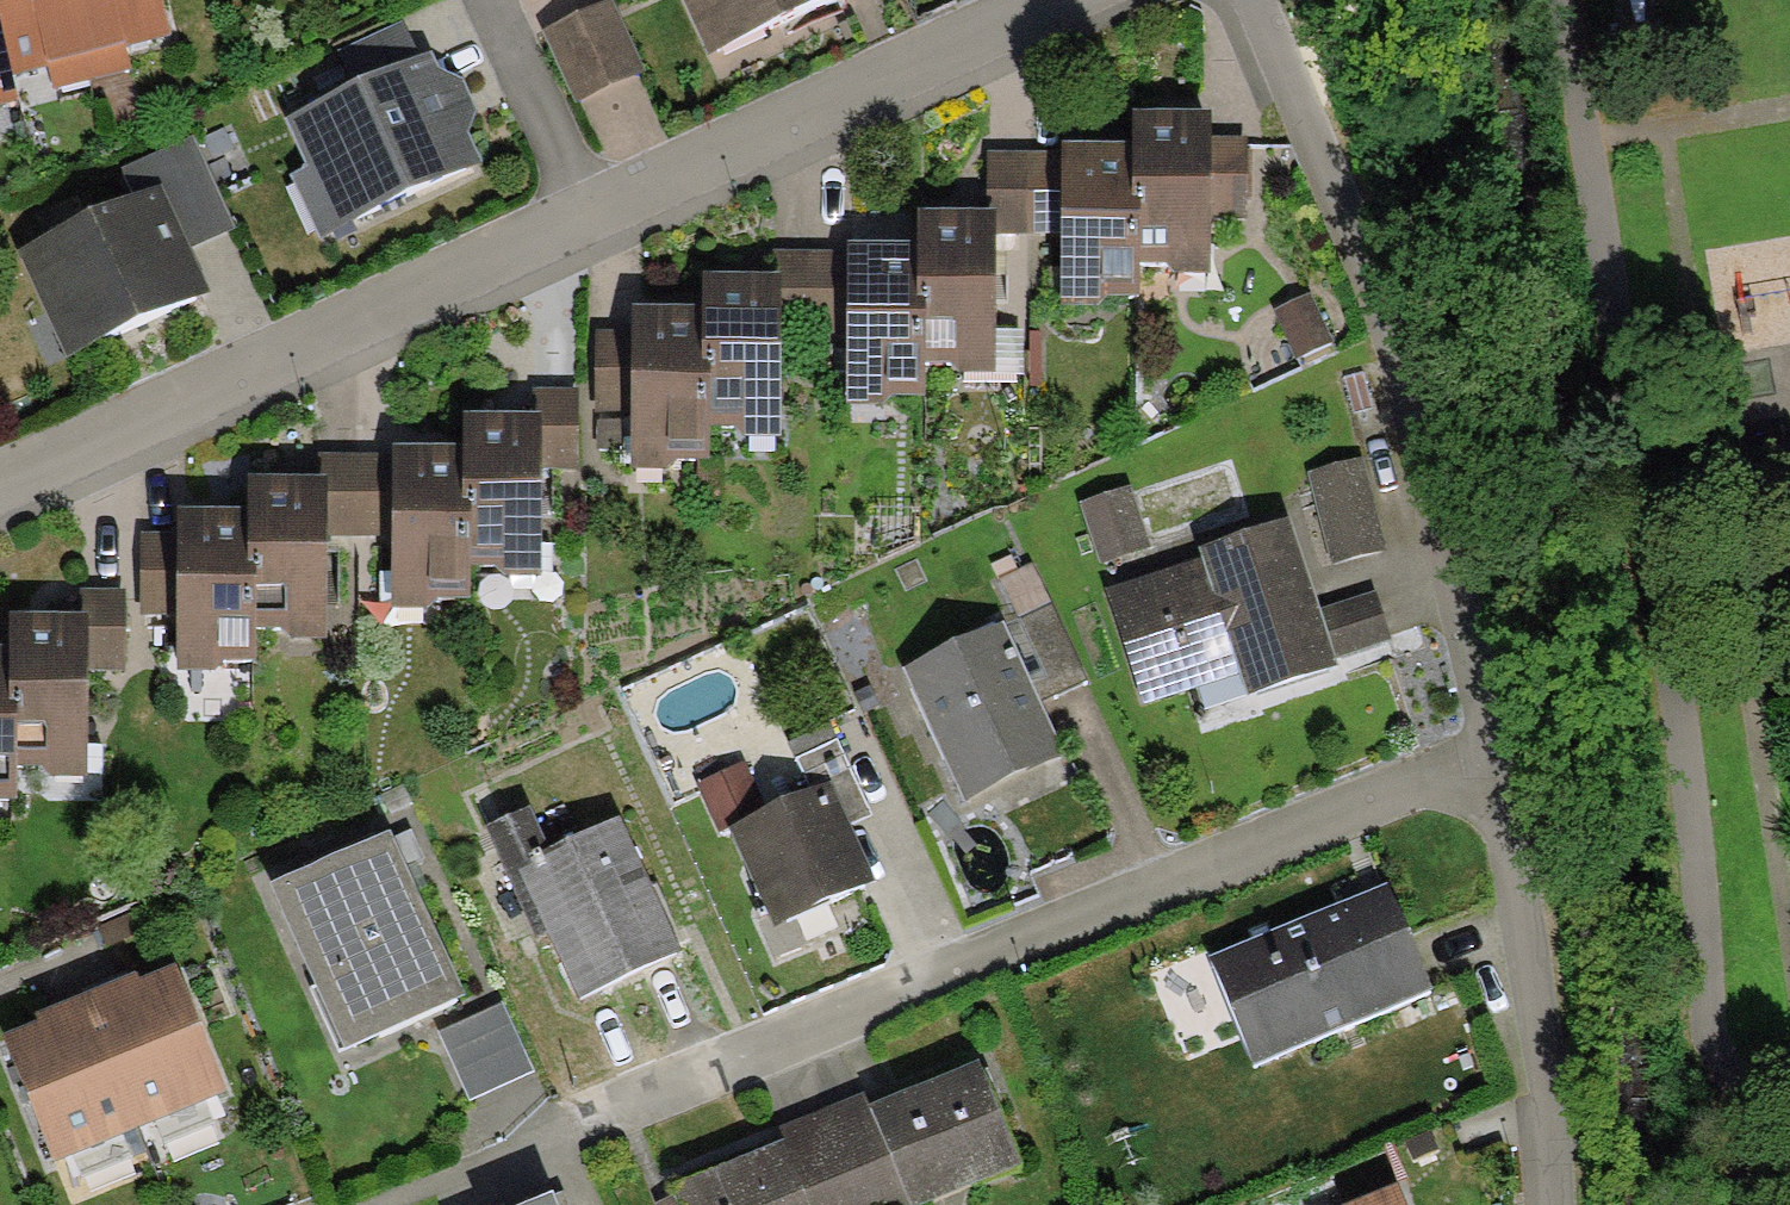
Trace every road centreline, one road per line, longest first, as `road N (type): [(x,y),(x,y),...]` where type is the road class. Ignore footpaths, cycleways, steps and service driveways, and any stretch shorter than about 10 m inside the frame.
road 1 (residential): [(393,1204),(1497,734)]
road 2 (residential): [(0,495),(1062,0)]
road 3 (residential): [(1497,734),(1285,0)]
road 4 (residential): [(1526,1204),(1497,734)]

